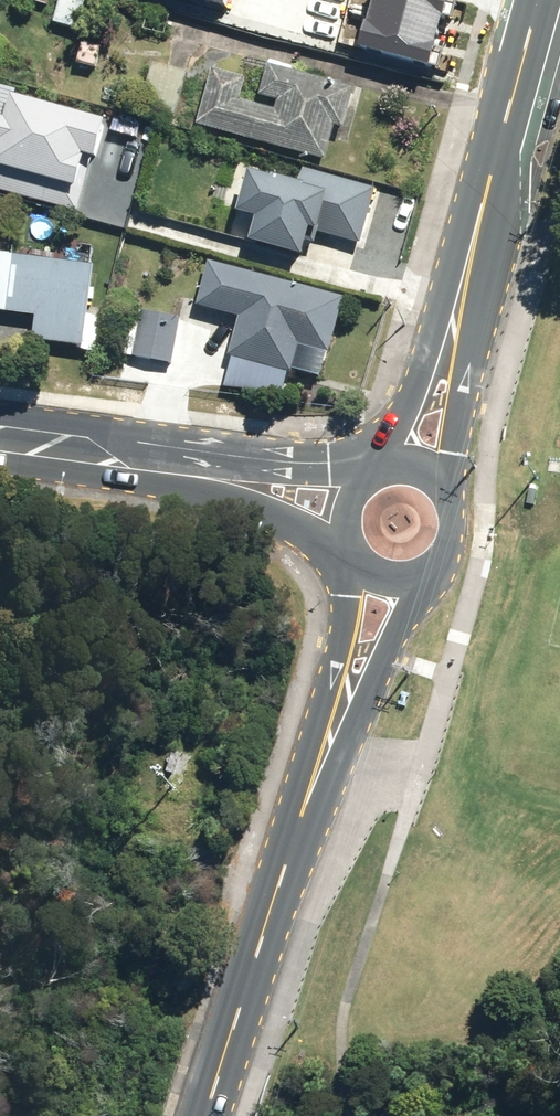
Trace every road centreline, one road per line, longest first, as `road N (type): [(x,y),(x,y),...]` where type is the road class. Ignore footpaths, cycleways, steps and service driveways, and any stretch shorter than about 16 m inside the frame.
road 1 (secondary): [(451,331),(539,0)]
road 2 (secondary): [(310,795),(205,1115)]
road 3 (secondary): [(414,576),(385,655),(310,795)]
road 4 (secondary): [(310,795),(357,559)]
road 5 (tertiary): [(201,478),(0,446)]
road 6 (tertiary): [(201,478),(293,463),(388,469)]
road 7 (tertiary): [(357,559),(201,478)]
road 8 (secondary): [(451,331),(460,404),(450,501)]
road 9 (secondary): [(388,469),(411,398),(451,331)]

